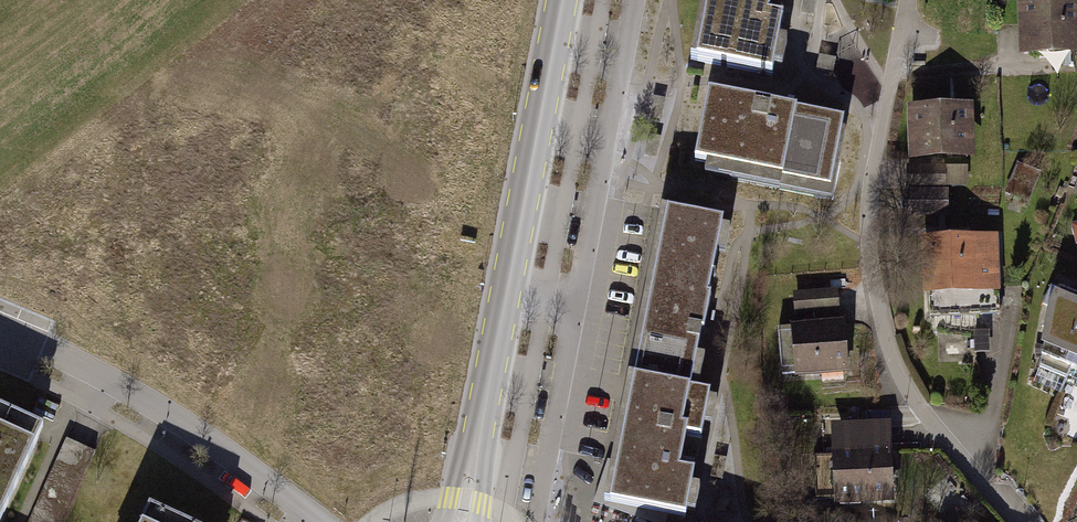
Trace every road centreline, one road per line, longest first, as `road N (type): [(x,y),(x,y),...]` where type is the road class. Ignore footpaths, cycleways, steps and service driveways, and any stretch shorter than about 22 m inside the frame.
road 1 (residential): [(1020,521),(915,401),(875,307),(867,206),(905,26)]
road 2 (tertiary): [(561,0),(461,521)]
road 3 (residential): [(316,521),(208,442),(0,323)]

